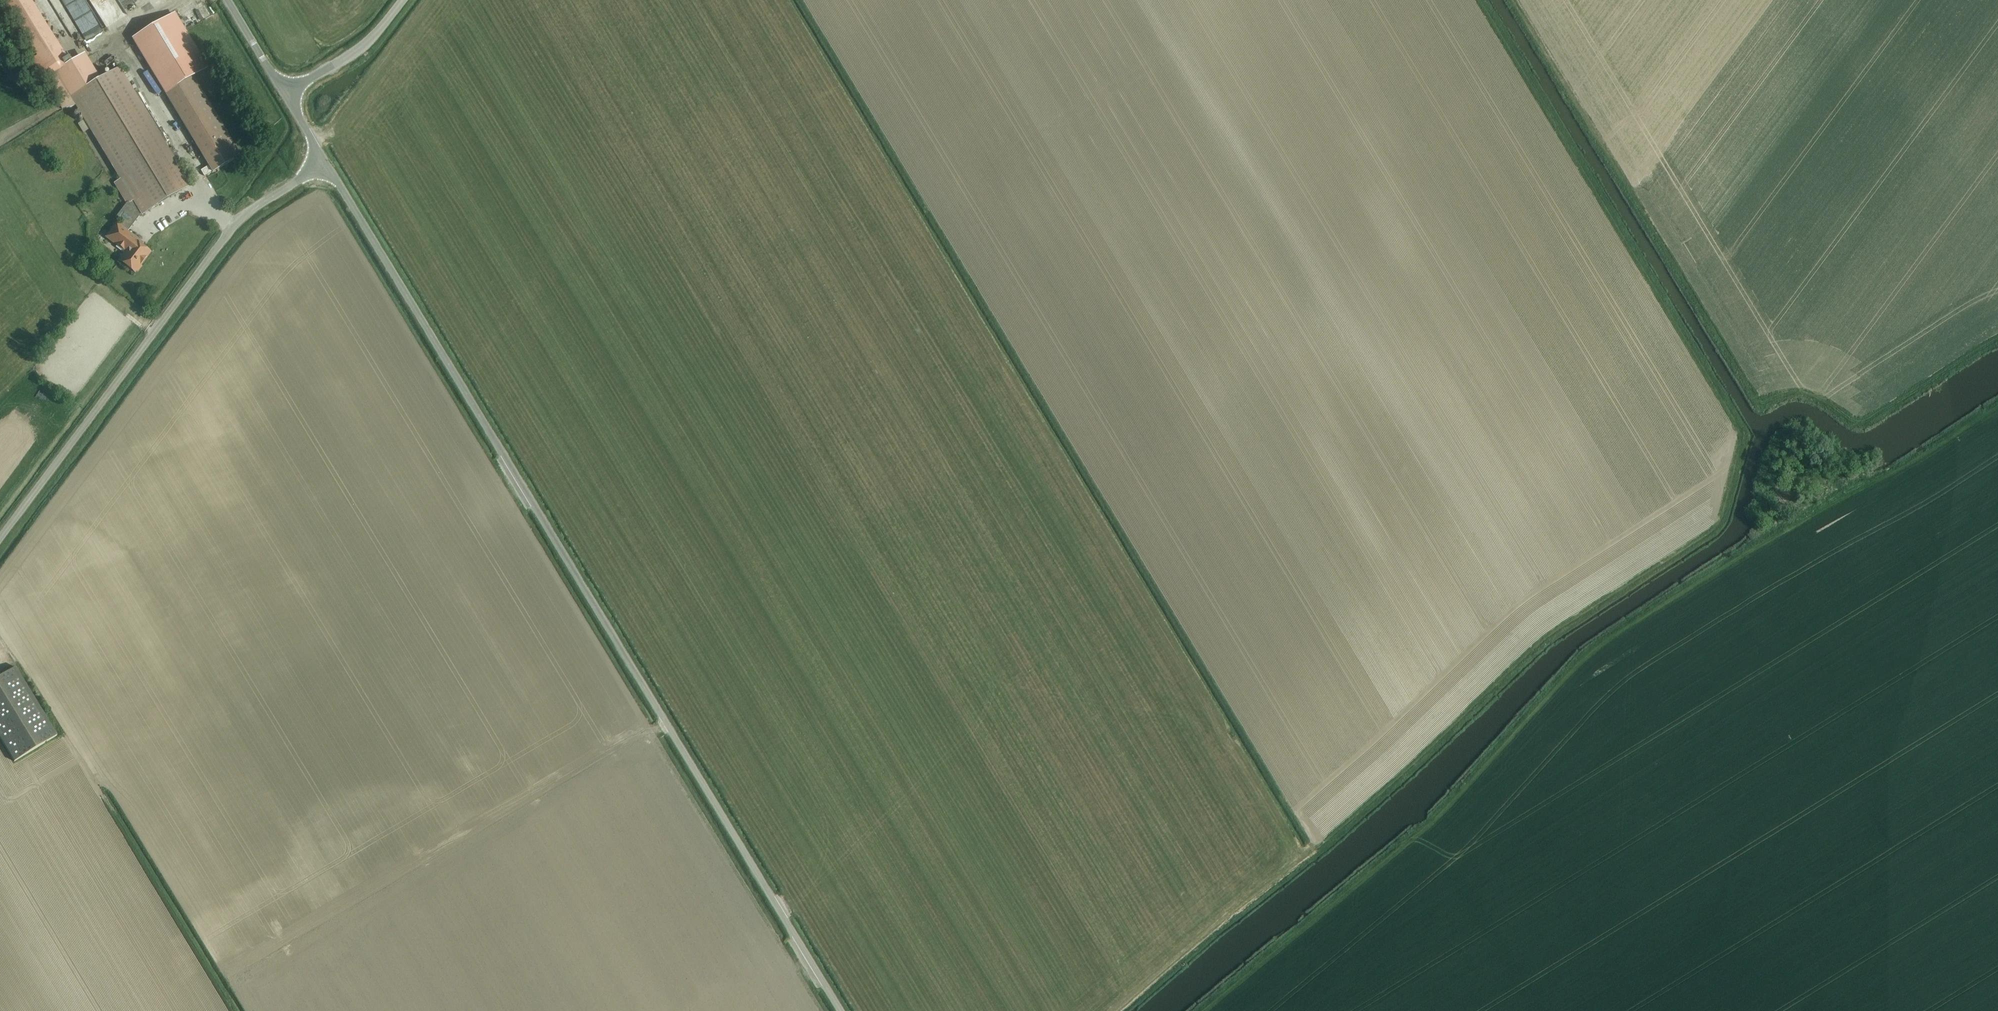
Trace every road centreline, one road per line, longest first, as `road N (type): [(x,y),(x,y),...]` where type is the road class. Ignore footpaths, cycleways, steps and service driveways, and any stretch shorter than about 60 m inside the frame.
road 1 (unclassified): [(840,1010),(320,155)]
road 2 (unclassified): [(0,539),(245,212),(288,188),(320,155)]
road 3 (unclassified): [(288,96),(374,37),(404,0)]

